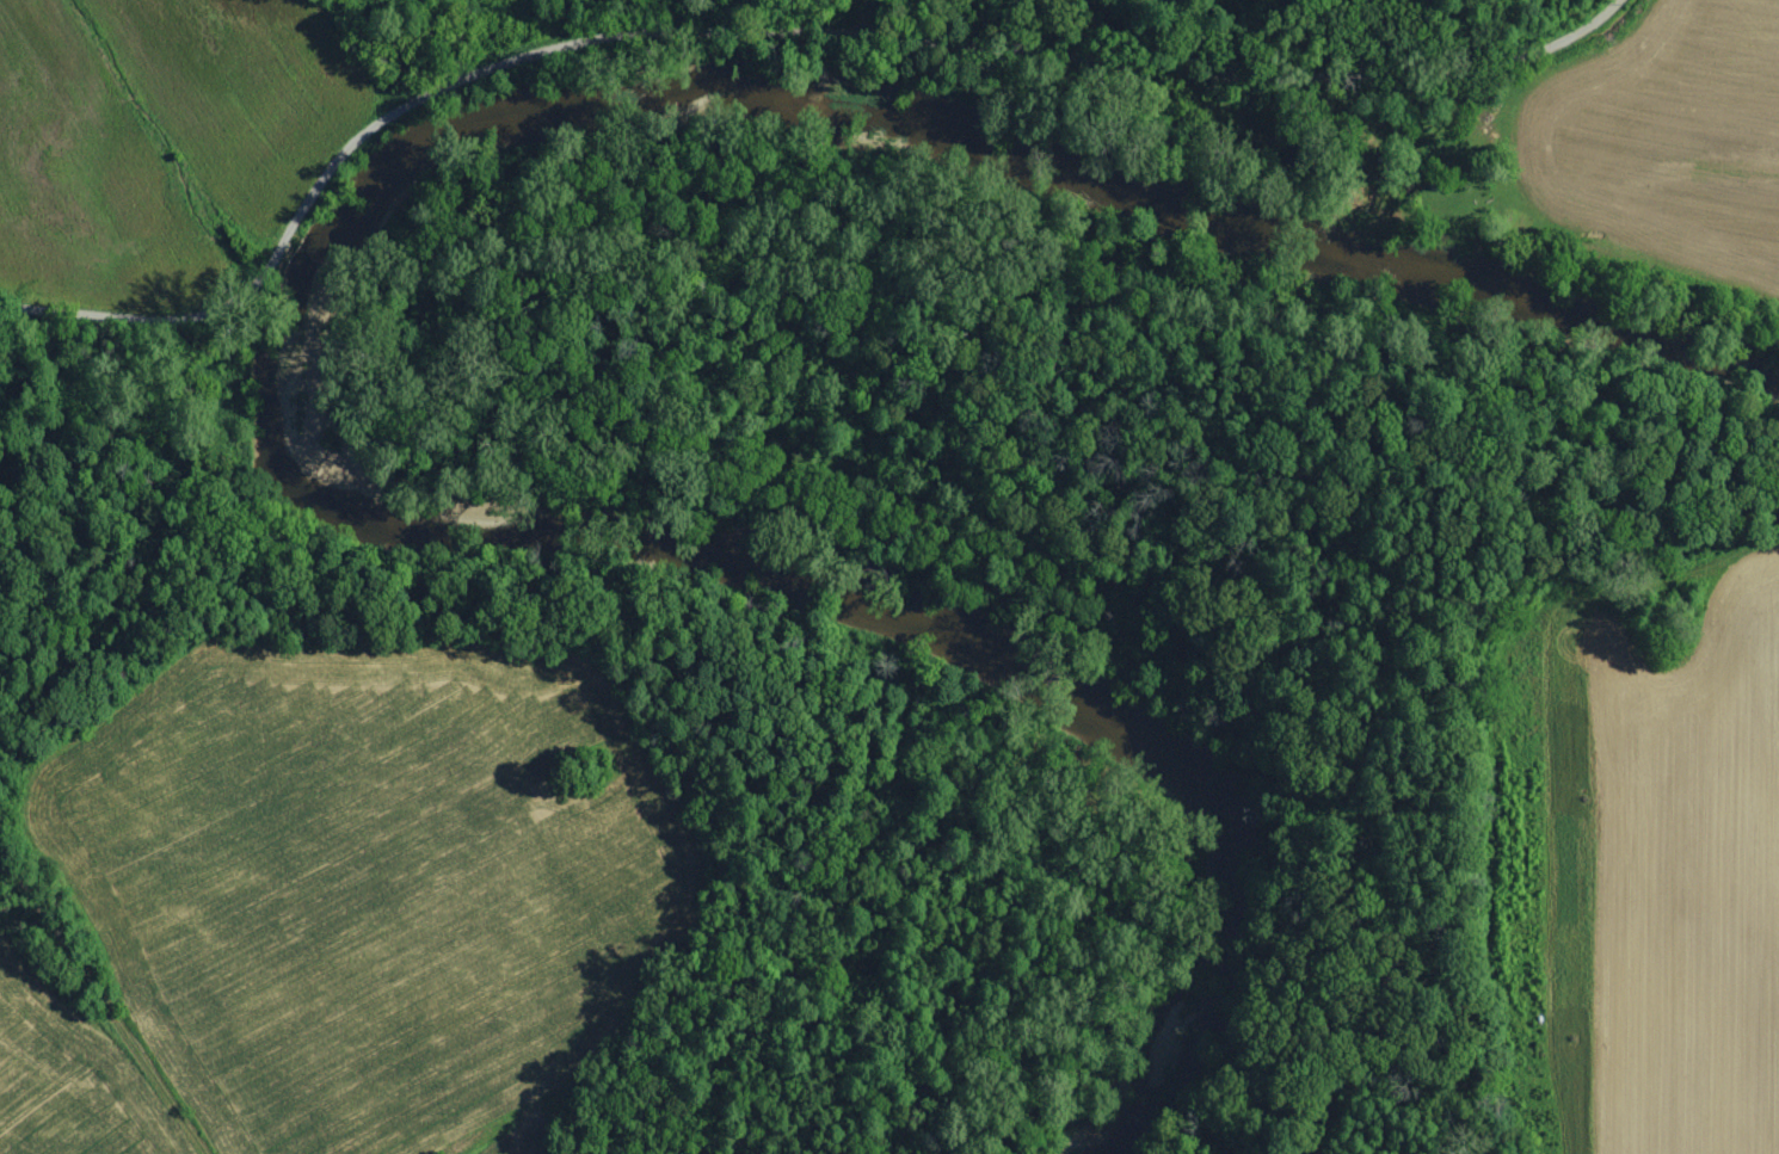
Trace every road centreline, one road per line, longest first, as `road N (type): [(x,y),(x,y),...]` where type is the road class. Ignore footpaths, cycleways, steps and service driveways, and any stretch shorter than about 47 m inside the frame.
road 1 (residential): [(0,309),(201,319)]

